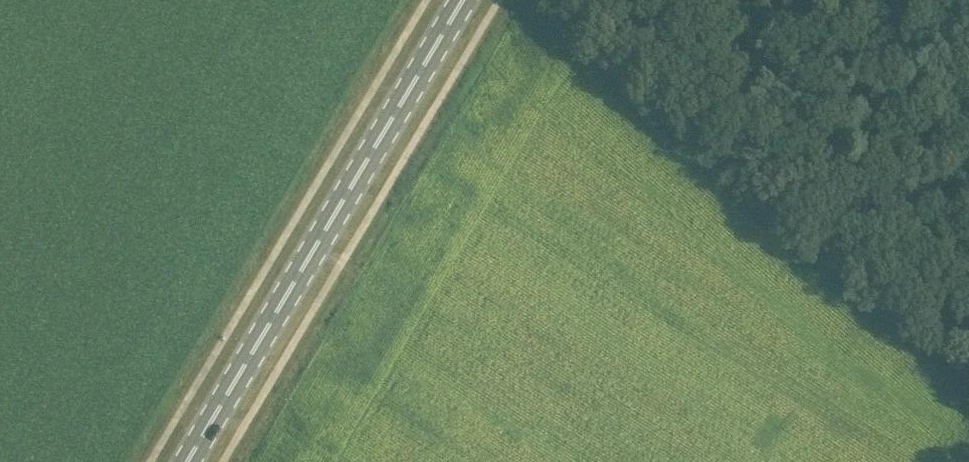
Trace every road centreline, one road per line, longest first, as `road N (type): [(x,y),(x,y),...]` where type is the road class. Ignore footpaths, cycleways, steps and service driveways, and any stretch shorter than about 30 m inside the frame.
road 1 (primary): [(188,461),(463,0)]

